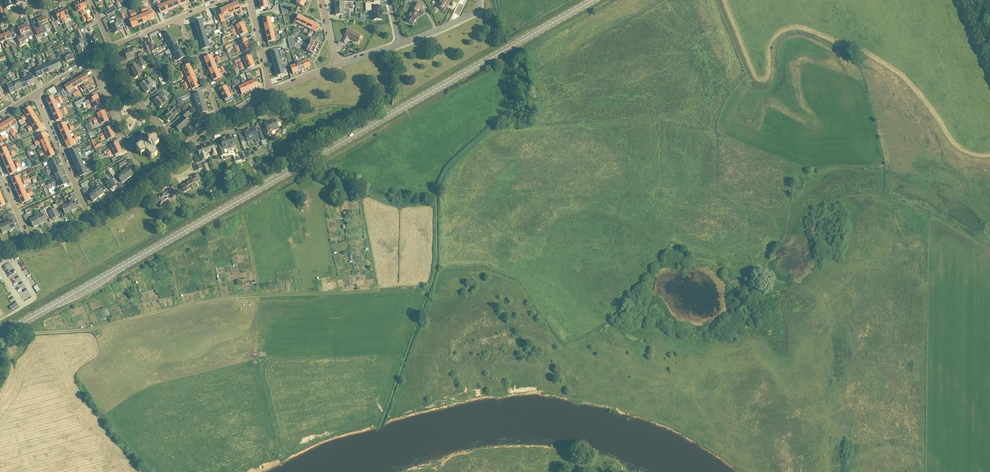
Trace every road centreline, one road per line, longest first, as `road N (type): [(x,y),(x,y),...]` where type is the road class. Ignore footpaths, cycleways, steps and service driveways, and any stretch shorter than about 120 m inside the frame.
road 1 (primary): [(0,336),(592,0)]
road 2 (track): [(0,337),(9,347),(33,334),(96,329),(232,298),(405,289)]
road 3 (residential): [(92,221),(36,94)]

